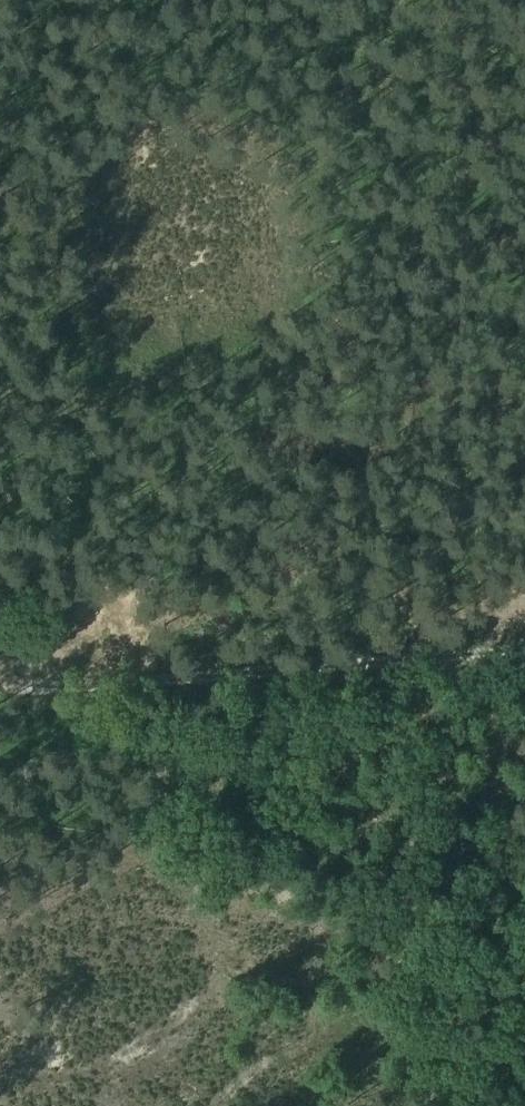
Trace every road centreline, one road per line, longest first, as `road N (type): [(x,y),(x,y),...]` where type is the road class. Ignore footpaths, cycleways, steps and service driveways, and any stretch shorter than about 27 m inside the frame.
road 1 (track): [(0,673),(115,695),(524,662)]

